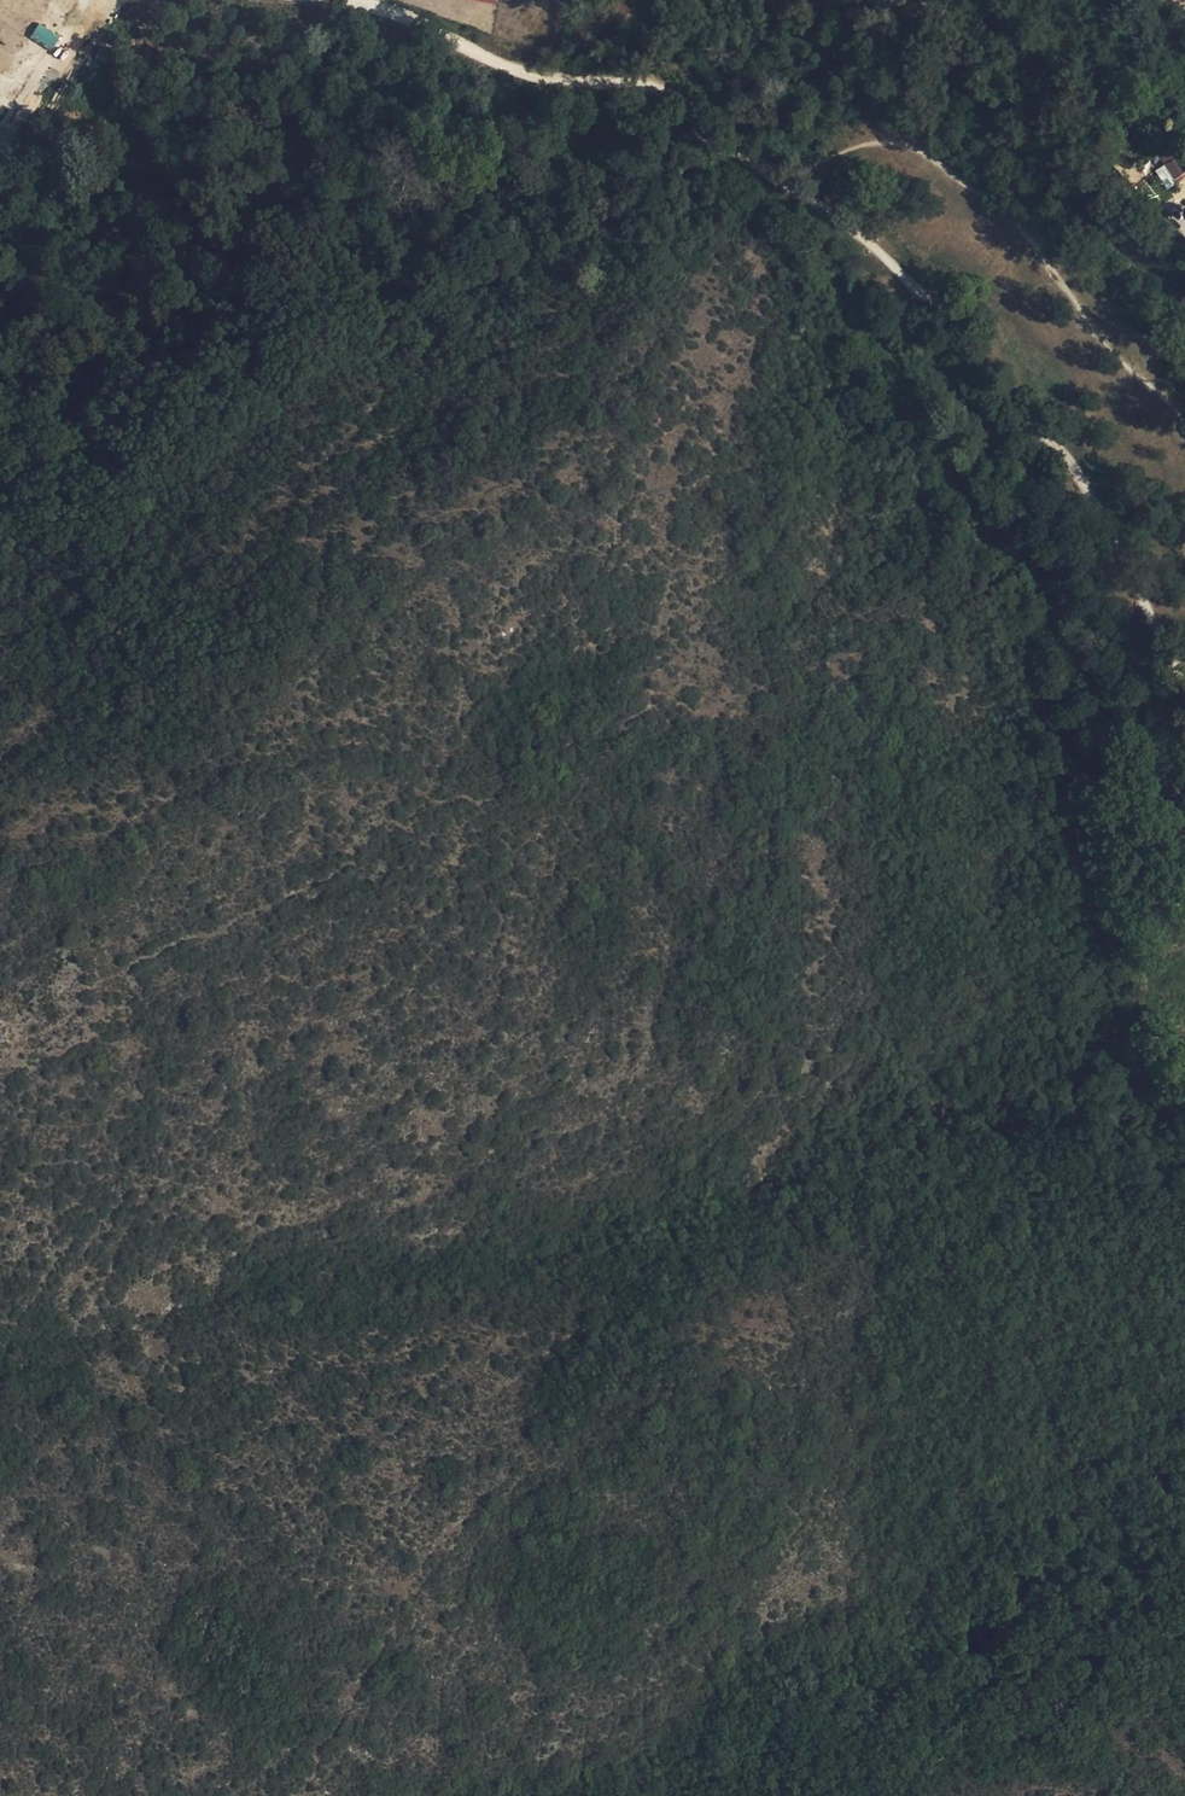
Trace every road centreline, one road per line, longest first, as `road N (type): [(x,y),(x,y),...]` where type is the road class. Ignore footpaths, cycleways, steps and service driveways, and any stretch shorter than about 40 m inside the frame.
road 1 (track): [(1184,682),(1099,512),(1063,457),(877,254),(710,140),(668,87),(543,77),(381,6),(345,0)]

